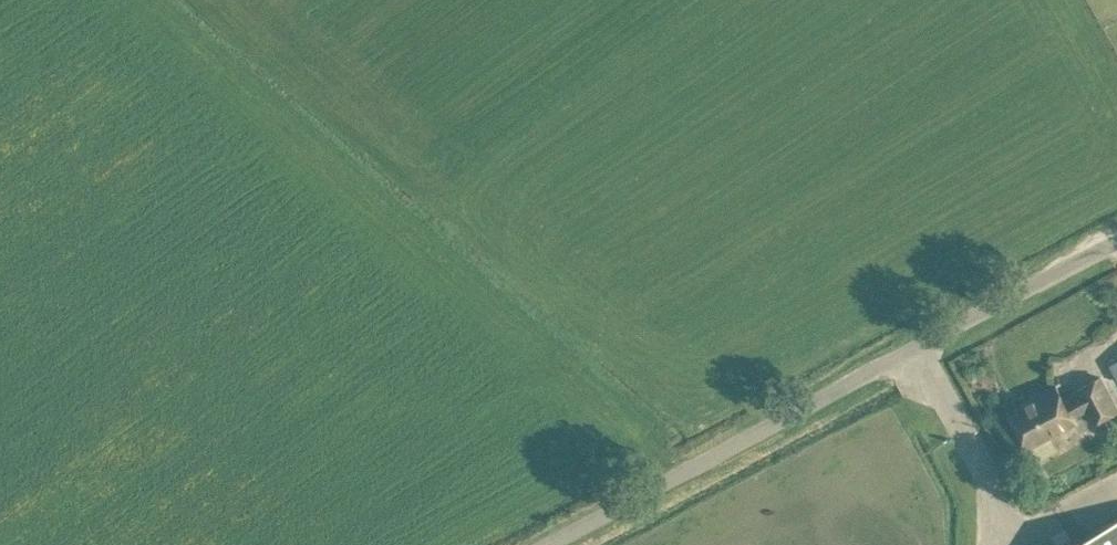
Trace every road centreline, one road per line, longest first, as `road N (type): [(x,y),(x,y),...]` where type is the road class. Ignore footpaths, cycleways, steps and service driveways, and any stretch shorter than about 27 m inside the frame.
road 1 (unclassified): [(547,544),(1116,240)]

